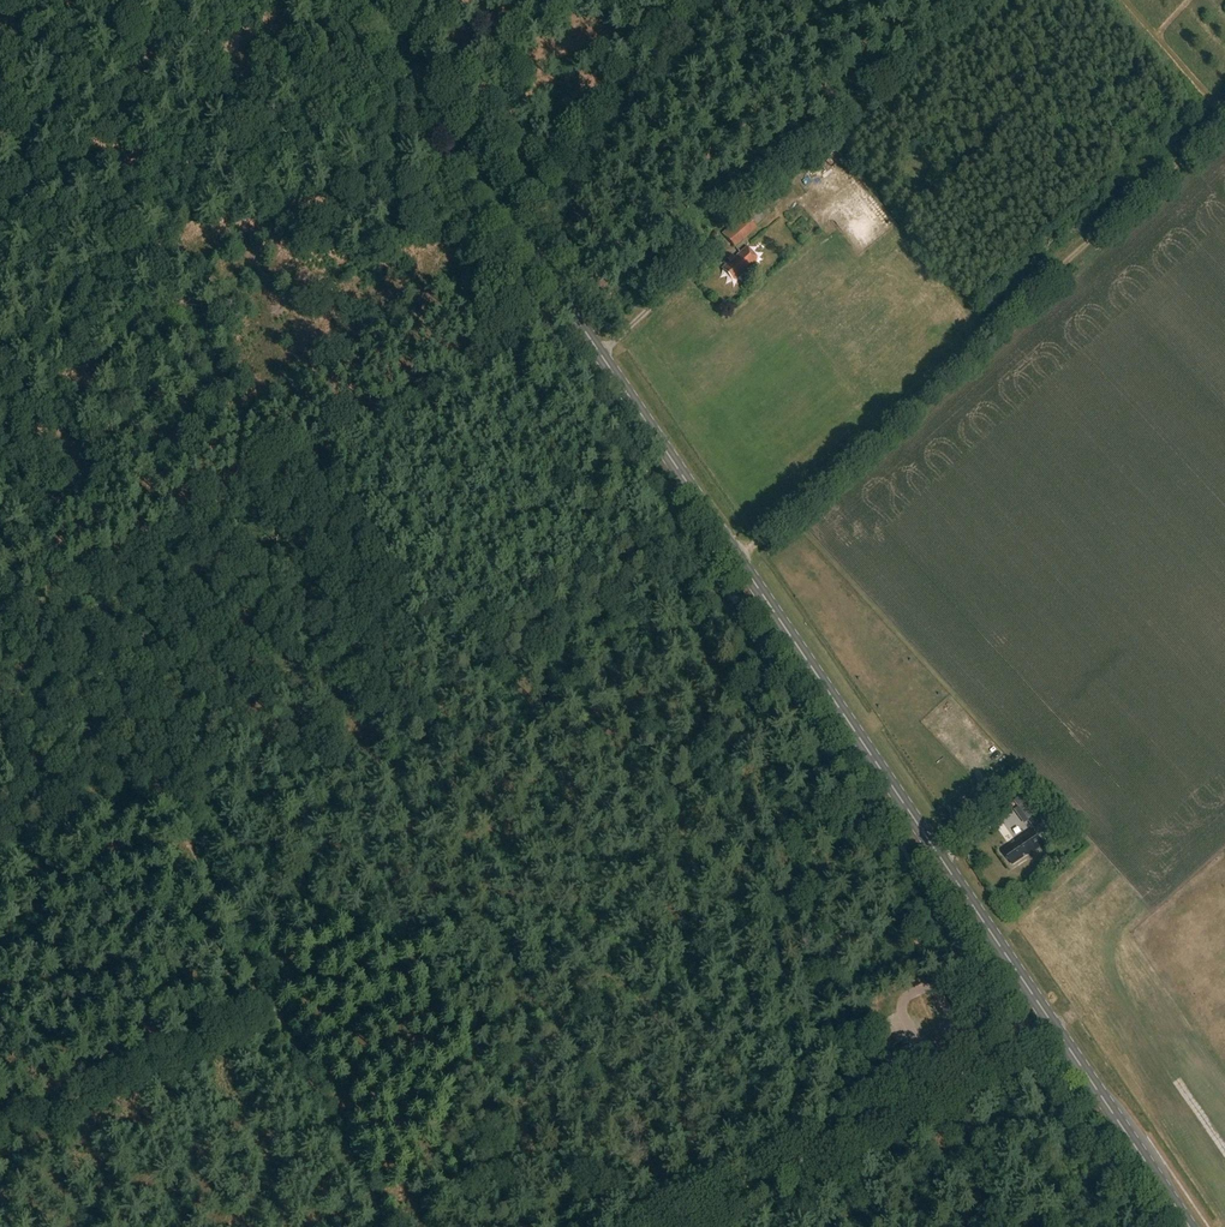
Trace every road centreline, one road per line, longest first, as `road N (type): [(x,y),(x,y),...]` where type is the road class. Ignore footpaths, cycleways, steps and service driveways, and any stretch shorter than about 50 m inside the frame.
road 1 (primary): [(1055,1026),(361,0)]
road 2 (track): [(739,558),(1224,118)]
road 3 (track): [(62,587),(571,310)]
road 4 (track): [(62,587),(320,1092)]
road 5 (track): [(0,1130),(267,993)]
road 6 (track): [(706,0),(519,233)]
road 7 (primary): [(1190,1226),(1055,1026)]
road 8 (track): [(0,370),(62,587)]
road 9 (track): [(923,1101),(757,1188)]
road 10 (track): [(1116,0),(1219,124)]
road 11 (unclassified): [(1055,1026),(923,1101)]
road 12 (track): [(320,1092),(387,1226)]

